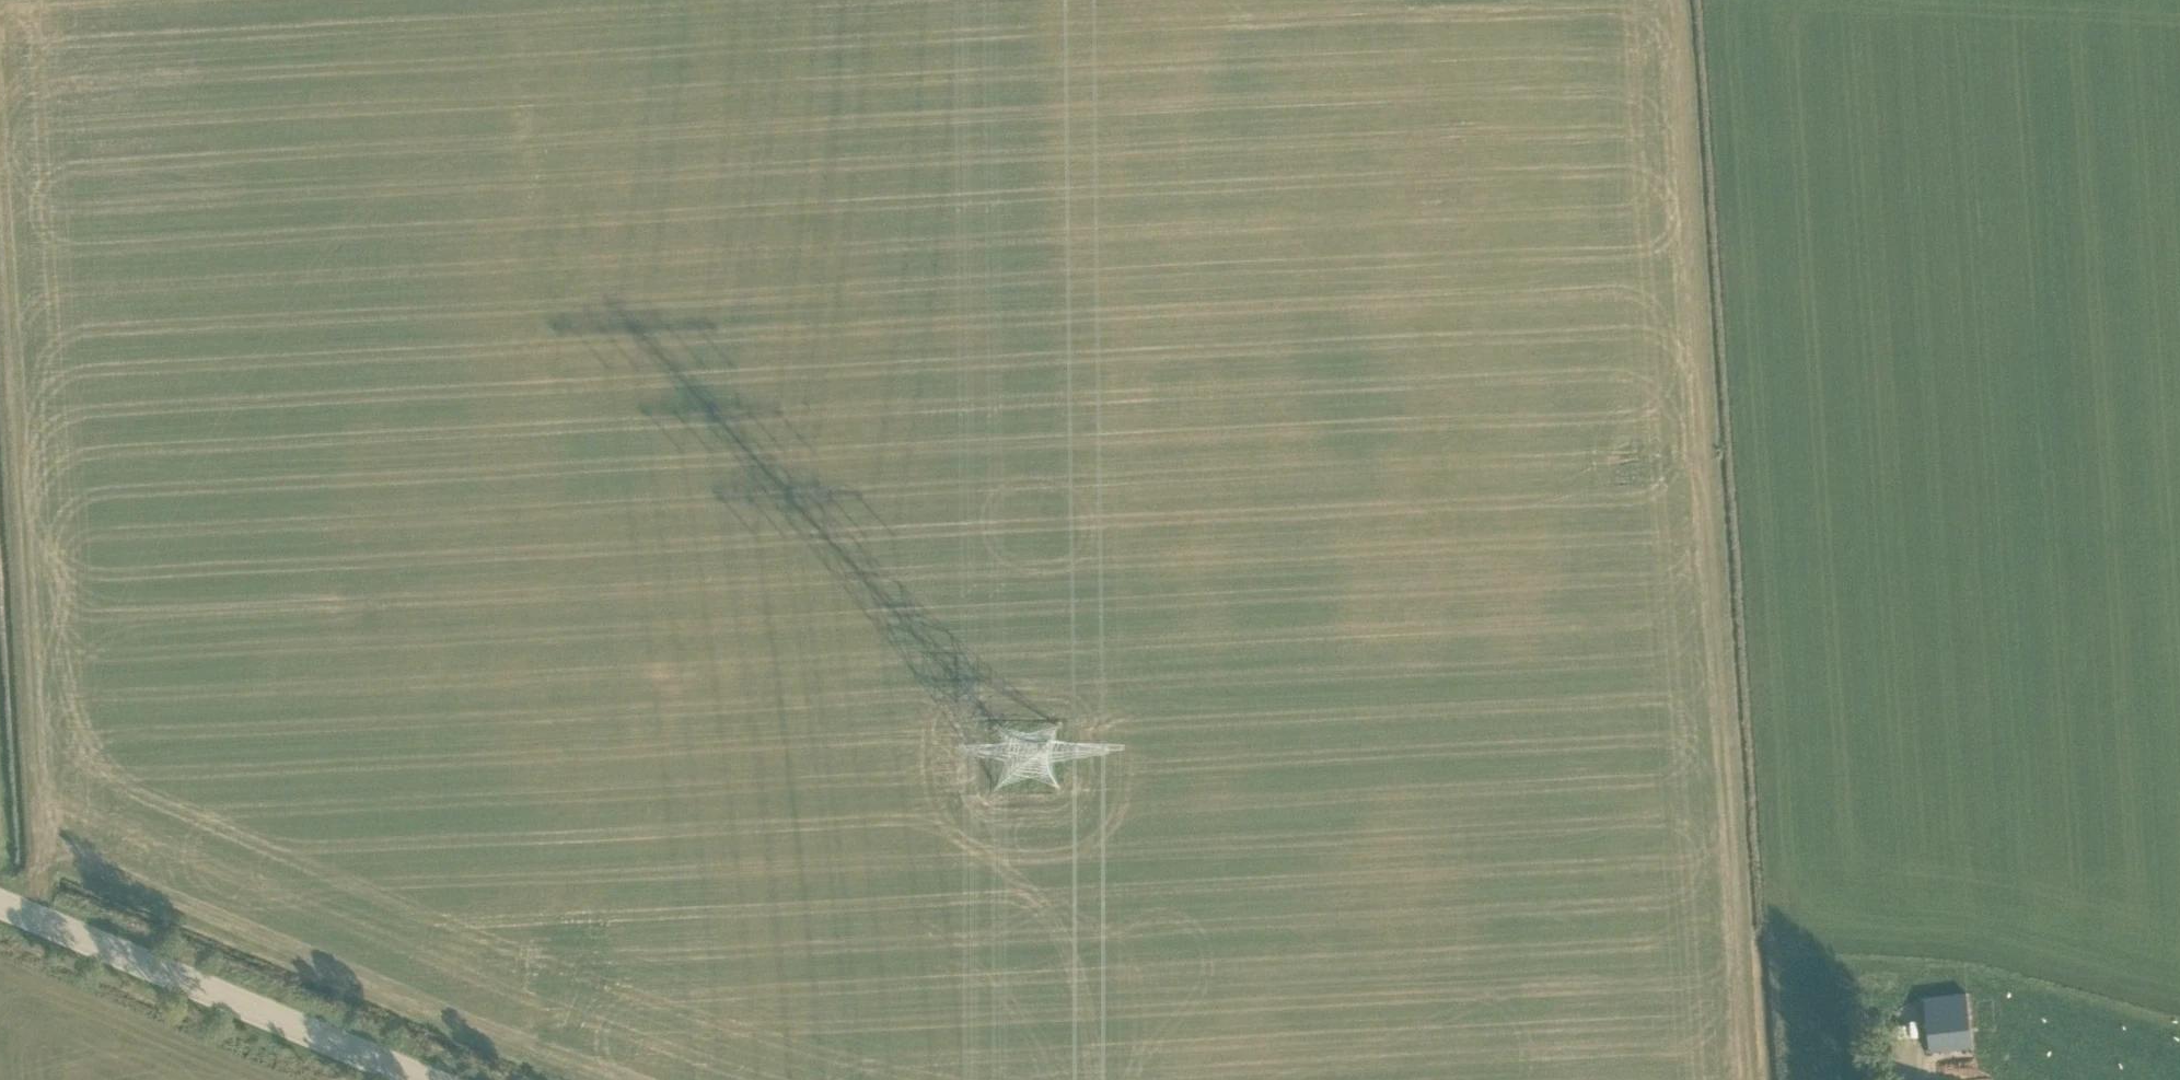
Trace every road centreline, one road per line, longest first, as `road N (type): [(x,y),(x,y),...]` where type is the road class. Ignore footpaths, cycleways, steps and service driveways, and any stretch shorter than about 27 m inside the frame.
road 1 (tertiary): [(423,1079),(0,905)]

